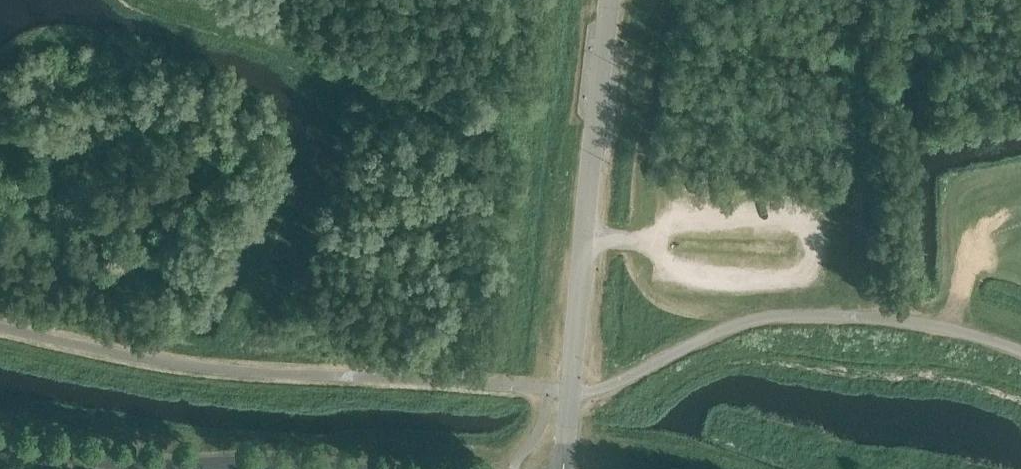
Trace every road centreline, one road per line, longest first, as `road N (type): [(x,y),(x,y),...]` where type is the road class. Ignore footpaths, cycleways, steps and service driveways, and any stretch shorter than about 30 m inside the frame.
road 1 (residential): [(610,0),(564,468)]
road 2 (unclassified): [(242,468),(0,442)]

